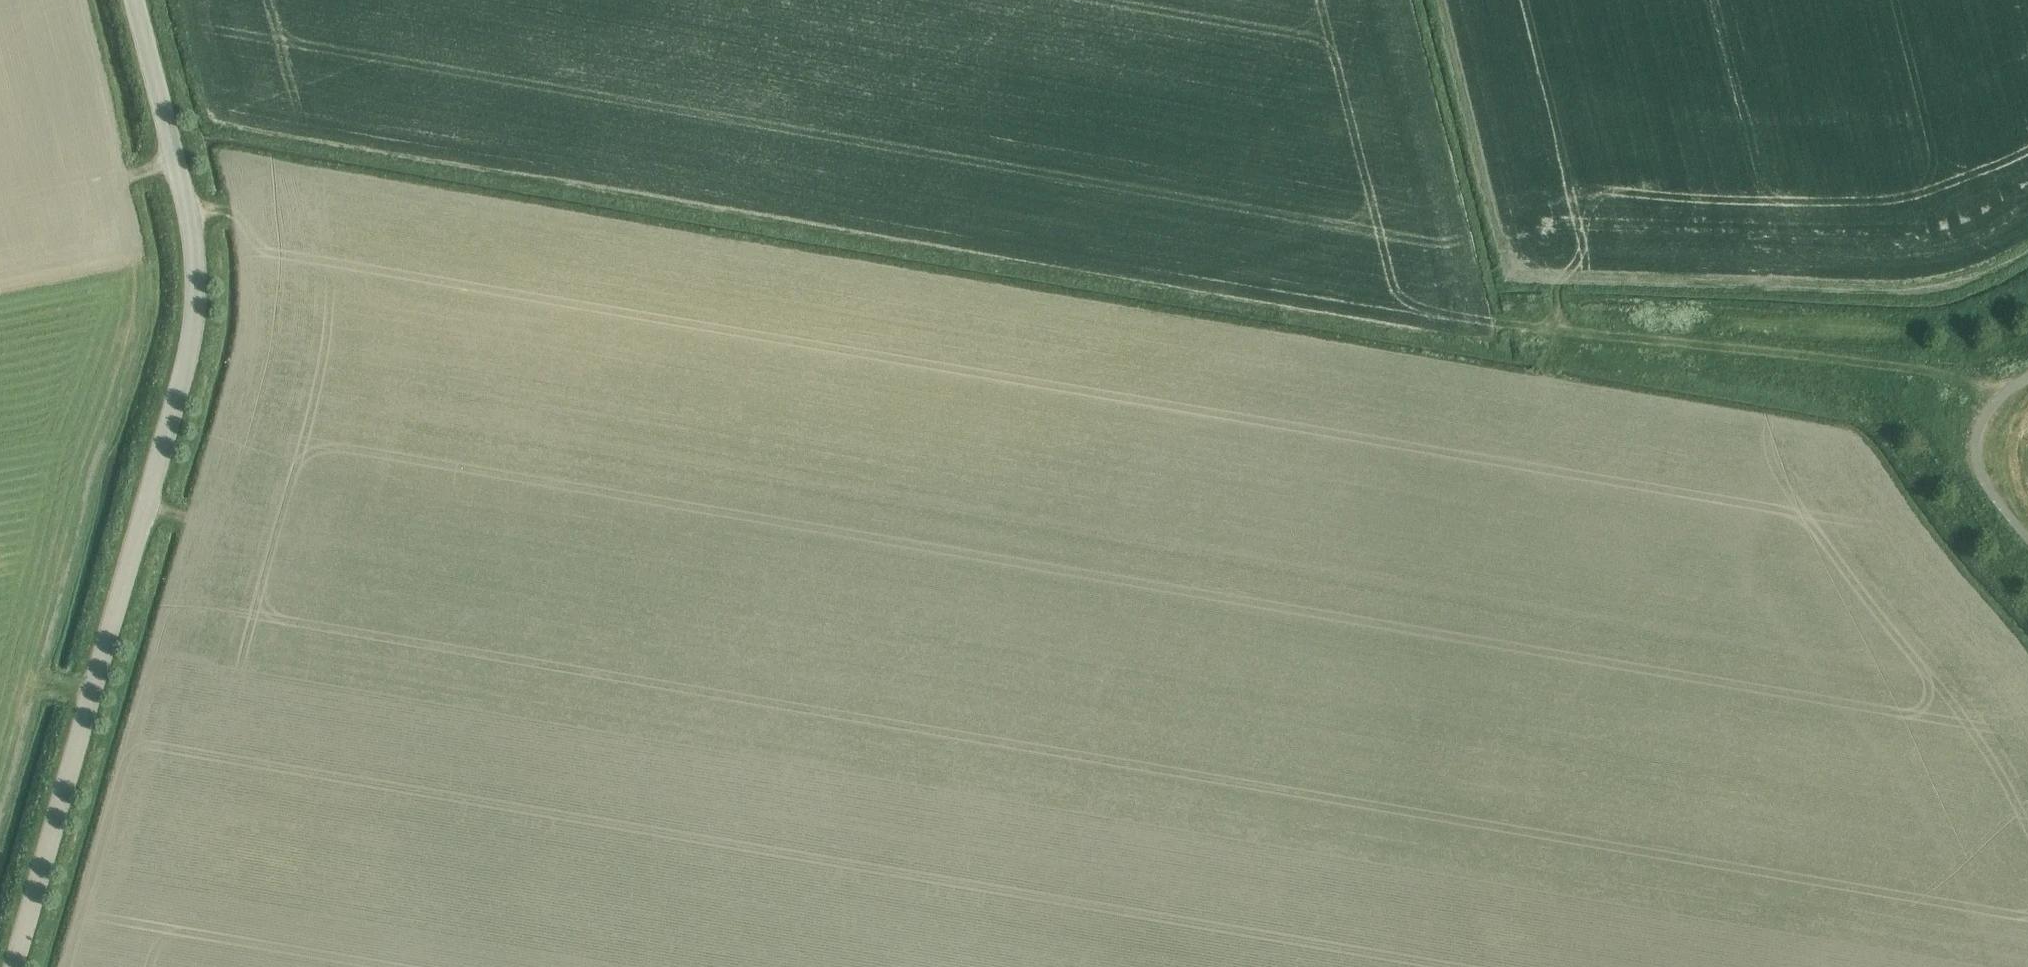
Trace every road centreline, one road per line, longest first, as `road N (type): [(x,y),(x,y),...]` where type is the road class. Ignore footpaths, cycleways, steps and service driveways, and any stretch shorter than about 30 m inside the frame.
road 1 (unclassified): [(10,966),(189,344),(191,223),(135,0)]
road 2 (unclassified): [(2027,538),(1987,486),(1976,450),(1986,412),(2027,375)]

